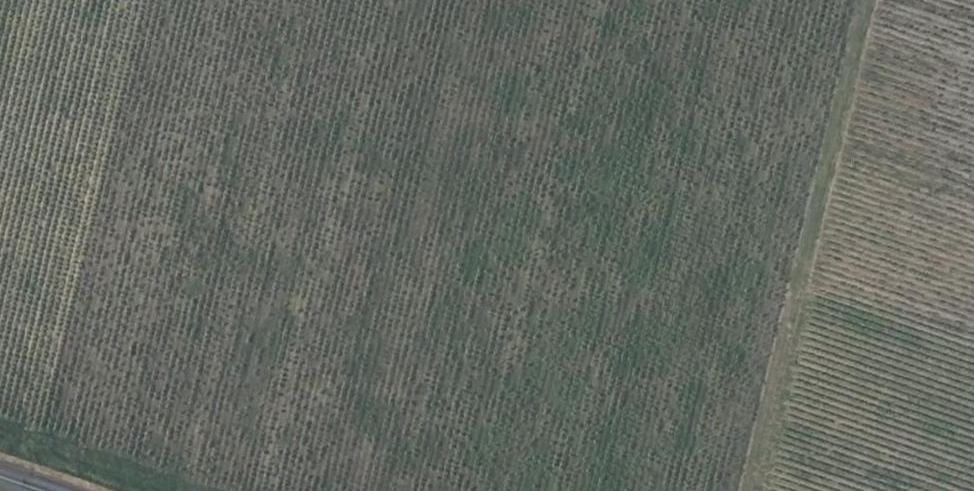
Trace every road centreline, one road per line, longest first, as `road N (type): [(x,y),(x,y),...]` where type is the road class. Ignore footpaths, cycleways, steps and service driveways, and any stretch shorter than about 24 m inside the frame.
road 1 (track): [(863,0),(743,490)]

